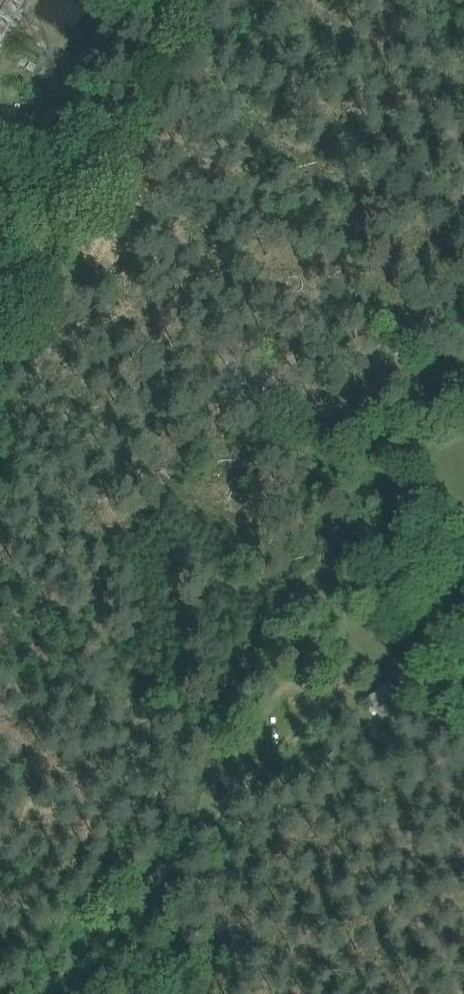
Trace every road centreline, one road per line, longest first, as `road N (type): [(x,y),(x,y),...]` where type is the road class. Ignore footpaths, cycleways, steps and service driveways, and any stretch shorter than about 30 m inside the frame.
road 1 (track): [(0,297),(181,0)]

